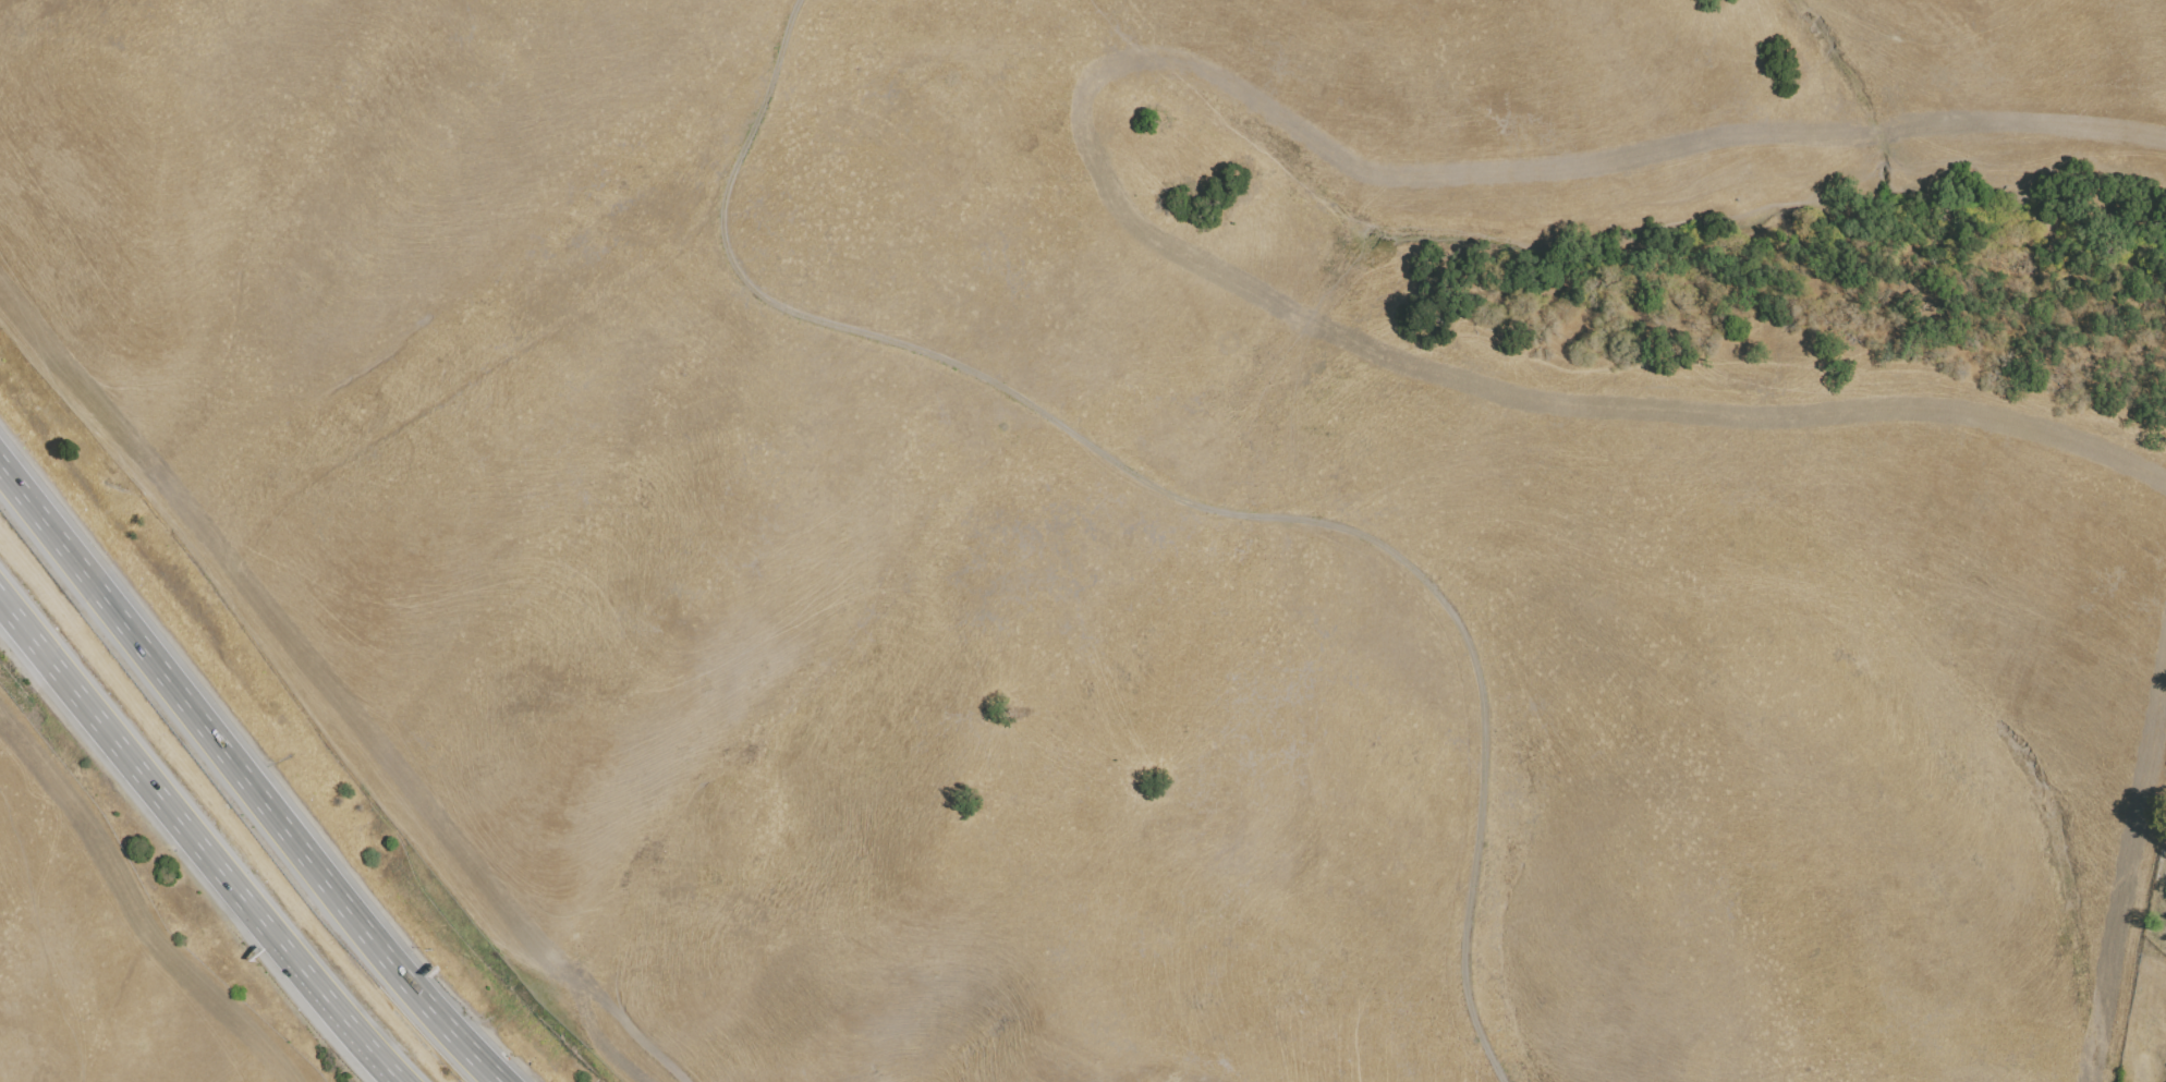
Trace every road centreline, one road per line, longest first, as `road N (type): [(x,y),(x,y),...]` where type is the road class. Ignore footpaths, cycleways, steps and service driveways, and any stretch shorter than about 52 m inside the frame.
road 1 (track): [(1509,1081),(1473,992),(1477,813),(1470,685),(1450,632),(1408,573),(1341,537),(1187,496),(985,391),(812,318),(762,290),(742,268),(728,214),(733,182),(806,0)]
road 2 (motorway): [(502,1081),(412,987),(0,464)]
road 3 (motorway): [(0,596),(287,951),(409,1081)]

